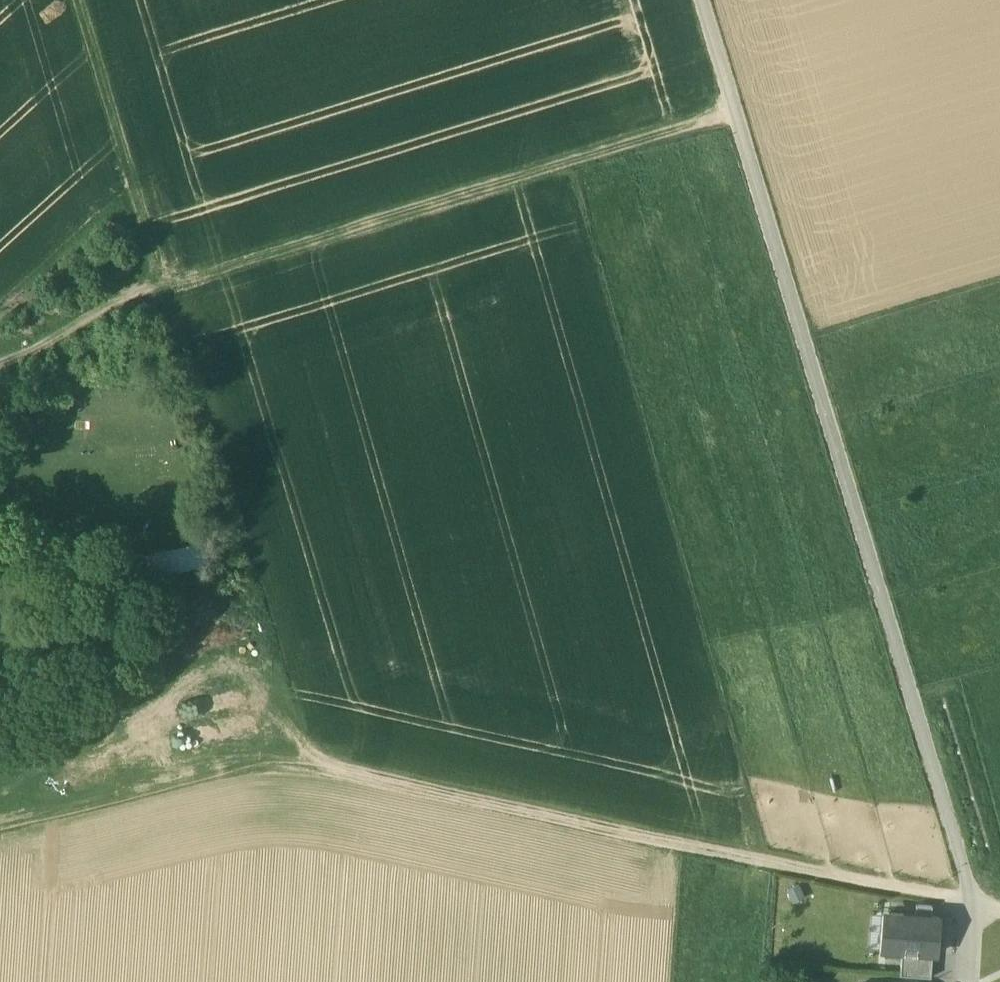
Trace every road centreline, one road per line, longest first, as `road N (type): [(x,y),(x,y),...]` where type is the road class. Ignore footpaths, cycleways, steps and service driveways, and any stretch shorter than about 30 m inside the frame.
road 1 (track): [(973,906),(305,757),(0,818)]
road 2 (track): [(973,906),(700,0)]
road 3 (track): [(733,111),(163,288)]
road 4 (track): [(163,288),(305,757)]
road 5 (track): [(76,0),(163,288)]

